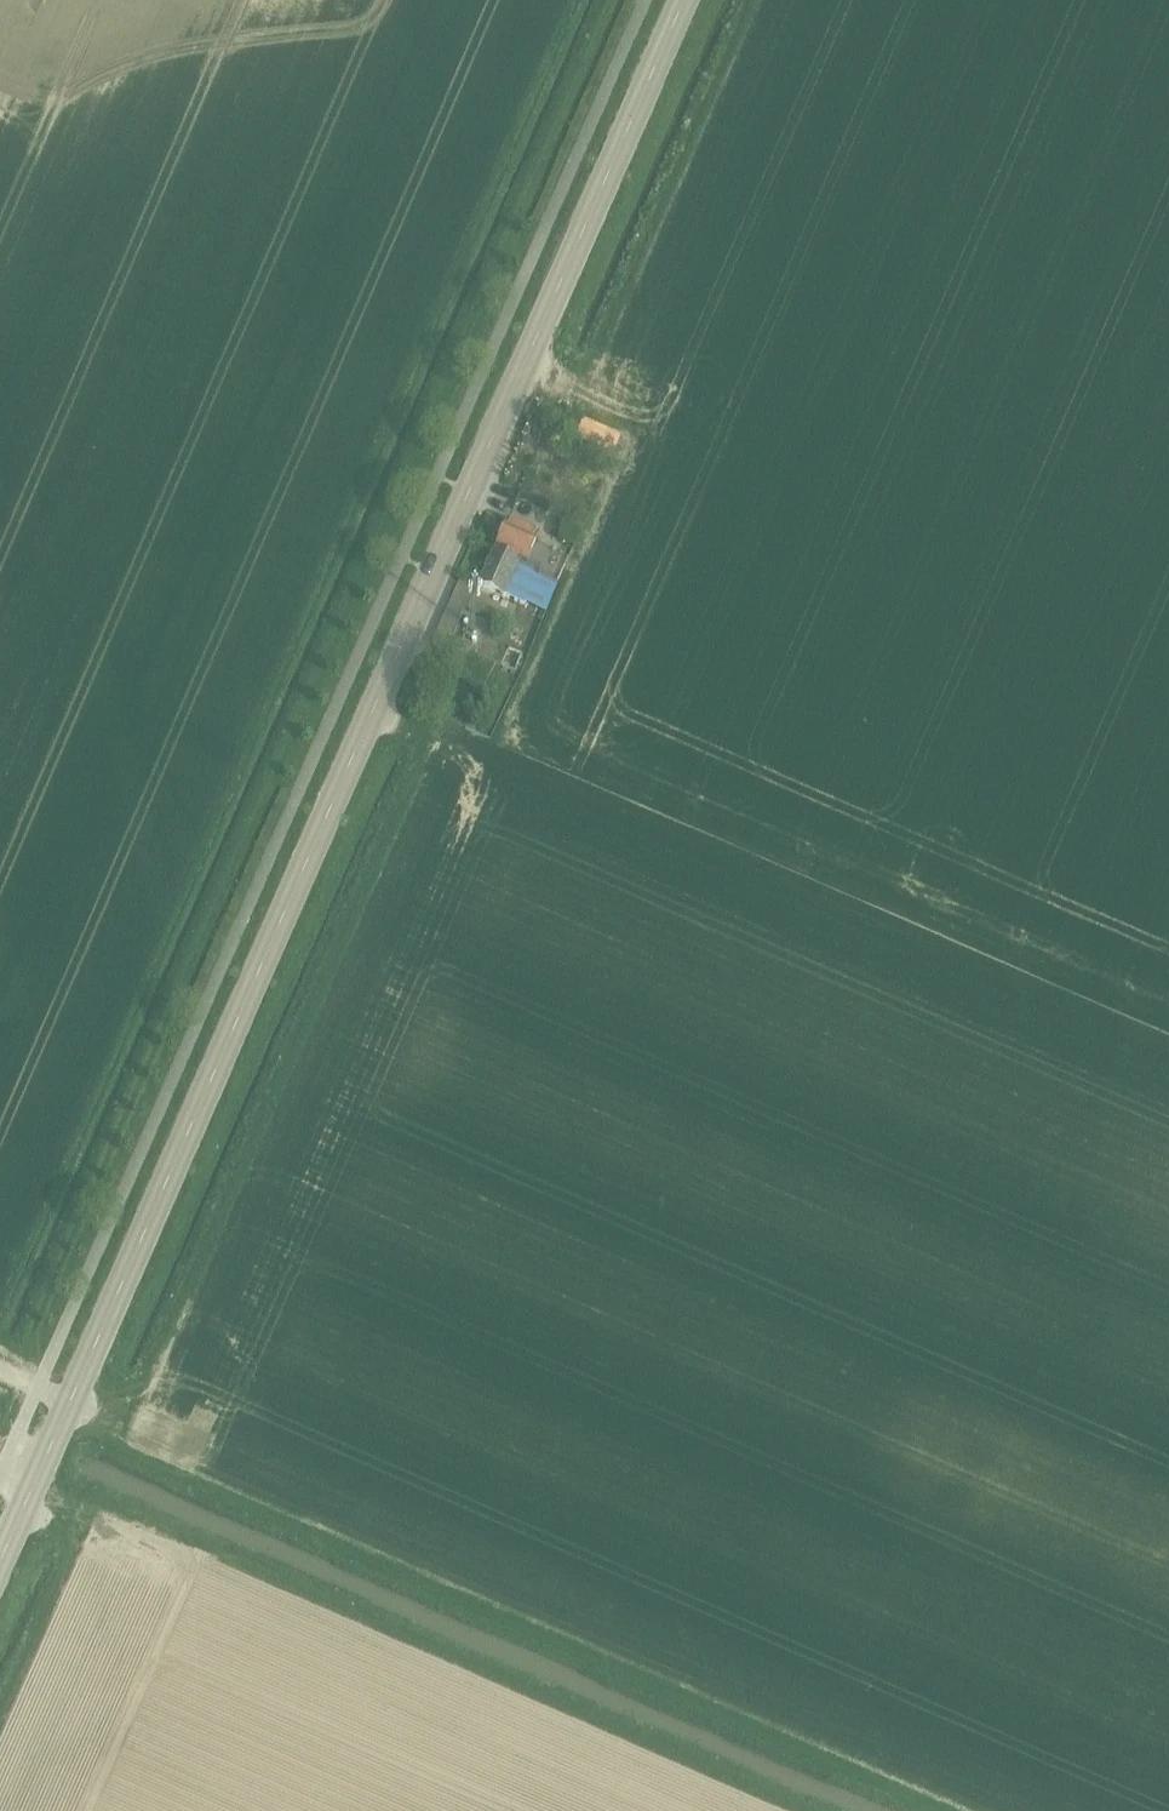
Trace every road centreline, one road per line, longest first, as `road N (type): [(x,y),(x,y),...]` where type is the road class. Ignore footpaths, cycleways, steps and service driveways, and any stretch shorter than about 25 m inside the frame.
road 1 (secondary): [(0,1552),(681,0)]

